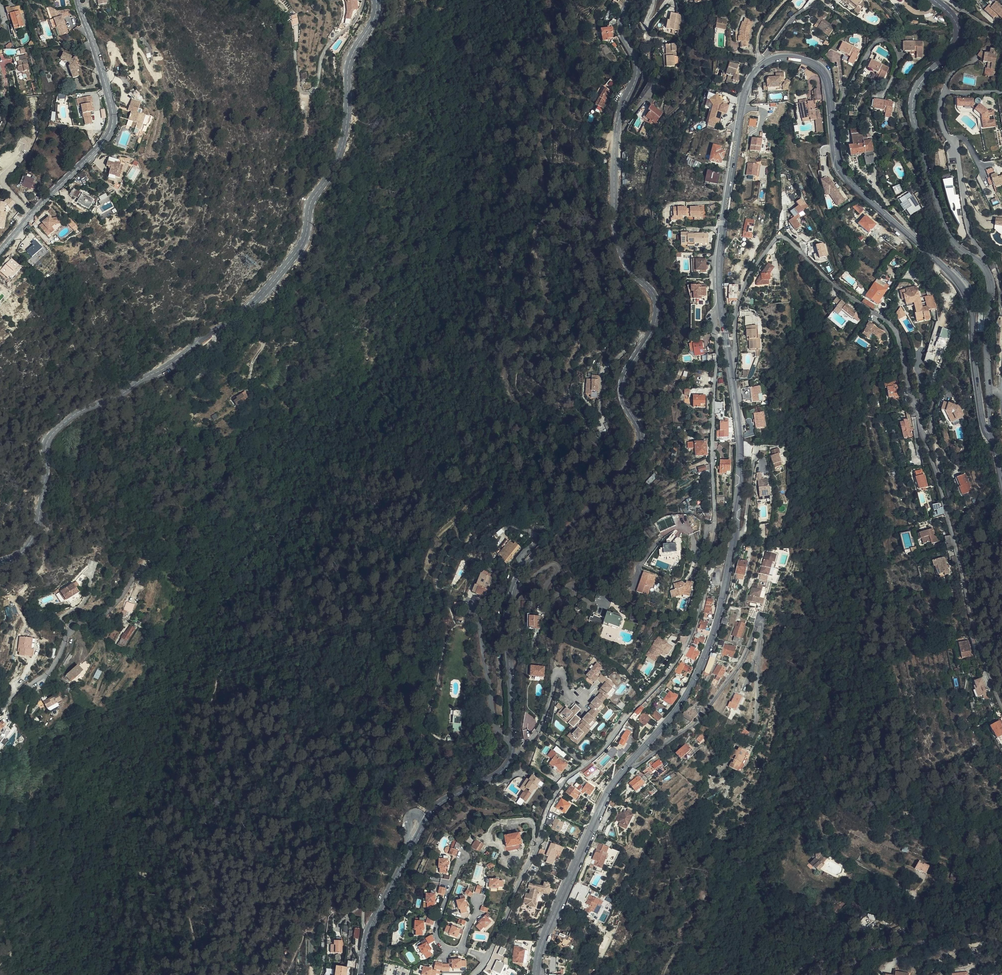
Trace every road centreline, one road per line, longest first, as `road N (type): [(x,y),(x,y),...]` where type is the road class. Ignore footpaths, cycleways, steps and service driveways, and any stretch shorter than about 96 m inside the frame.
road 1 (tertiary): [(361,974),(368,931),(430,813),(498,774),(510,758),(509,602),(521,572),(615,481),(641,443),(623,387),(658,305),(620,247),(615,190),(619,120),(638,71),(622,29),(631,0)]
road 2 (tertiary): [(730,365),(719,270),(745,95),(772,59),(811,62),(826,77),(843,175),(966,292),(983,427),(993,437)]
road 3 (tertiary): [(376,0),(349,62),(337,155),(290,261),(255,302),(182,356),(53,433),(32,538),(0,562)]
road 4 (residential): [(730,365),(744,286),(777,236),(892,325),(945,497),(978,644),(1001,701)]
road 5 (tertiary): [(536,974),(603,801),(686,696),(720,614),(740,478),(730,365)]
road 6 (tertiary): [(935,0),(959,34),(952,53),(920,84),(914,115),(945,229),(984,266)]
road 7 (tertiary): [(0,251),(112,127),(77,0)]
road 8 (residential): [(984,266),(940,110),(944,94),(1001,93)]
road 9 (residential): [(1001,940),(957,932),(911,941),(868,952),(838,974)]
road 10 (tertiary): [(984,266),(992,291),(993,437)]
road 11 (residential): [(816,974),(841,946),(915,923),(929,912),(918,897)]

